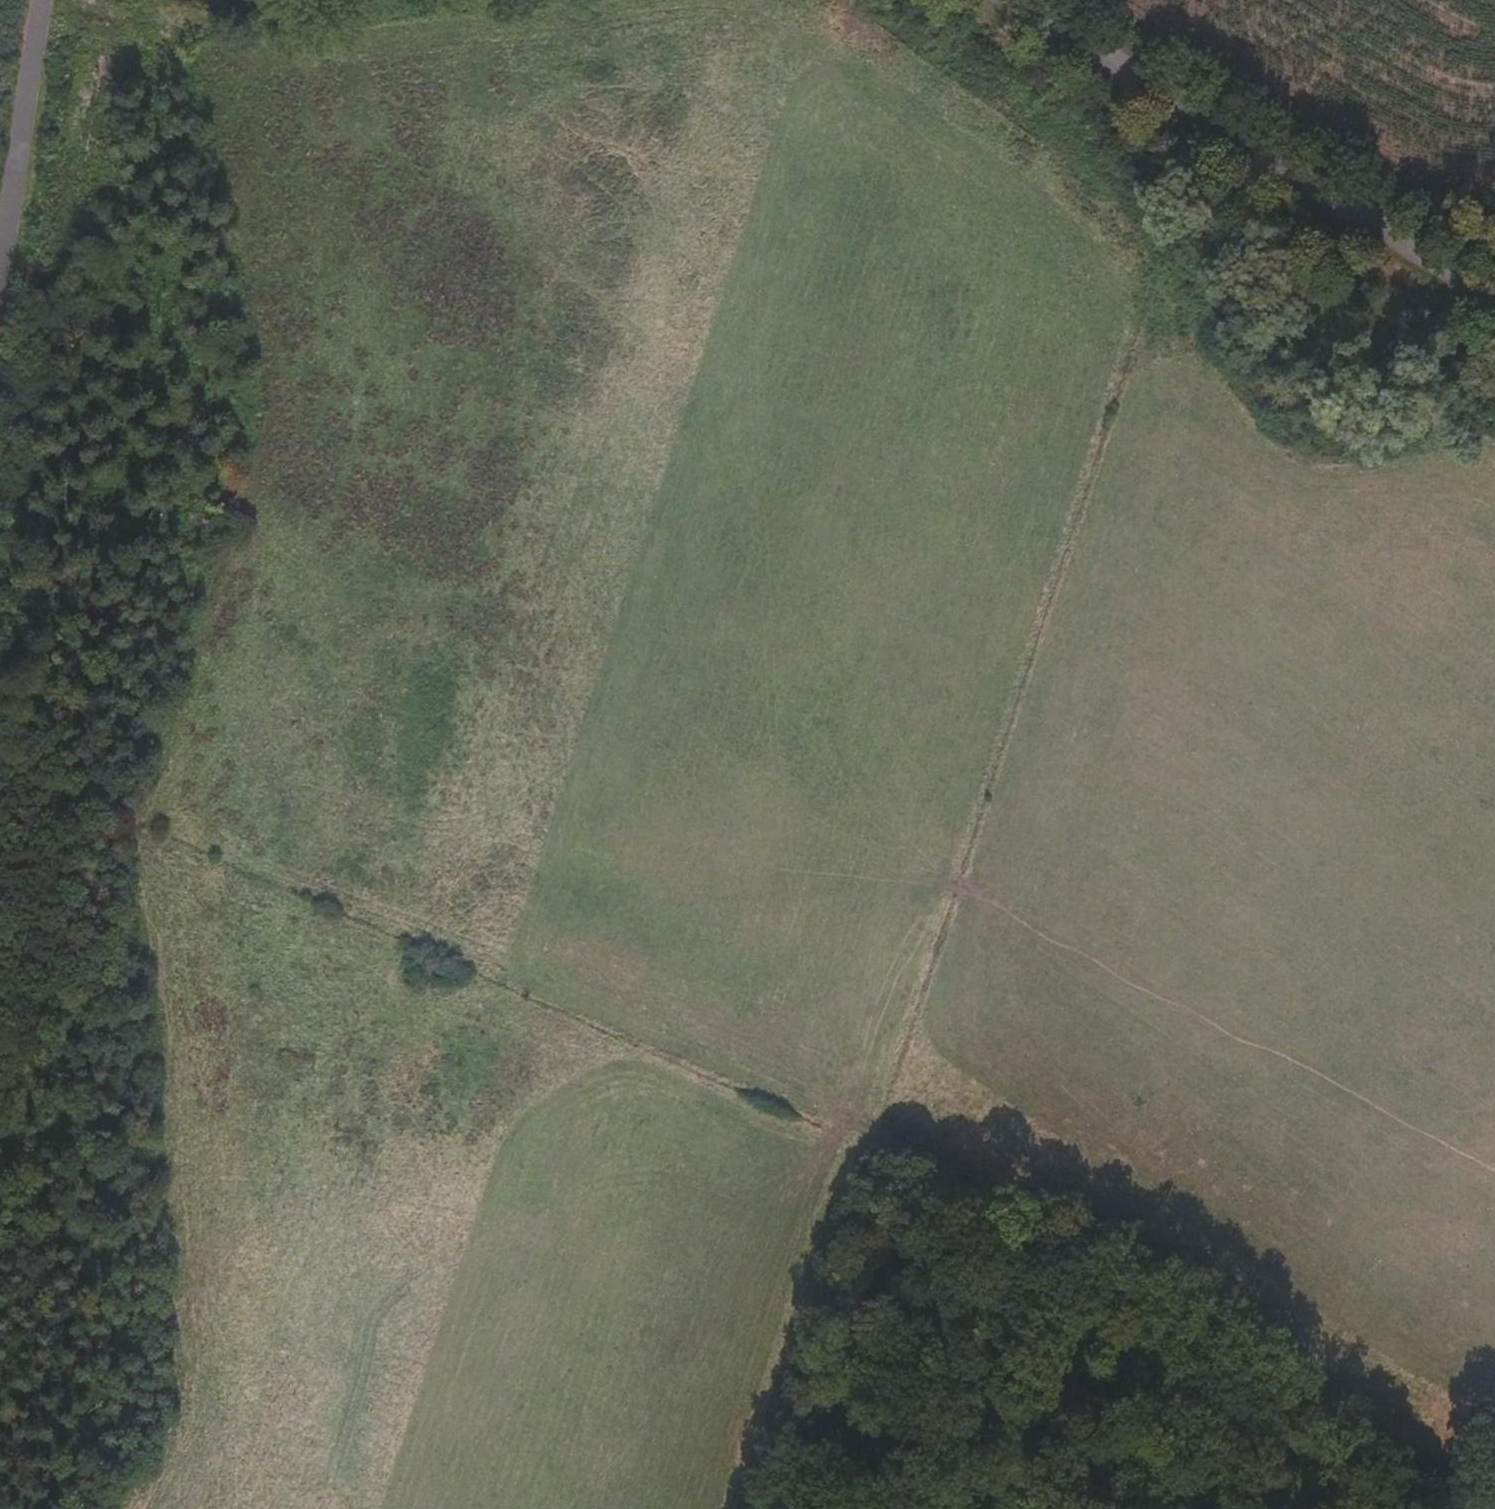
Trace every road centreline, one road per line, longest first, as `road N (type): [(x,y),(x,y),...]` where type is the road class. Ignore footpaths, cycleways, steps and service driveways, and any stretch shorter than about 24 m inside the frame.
road 1 (unclassified): [(1494,294),(1024,0)]
road 2 (track): [(0,276),(46,0)]

